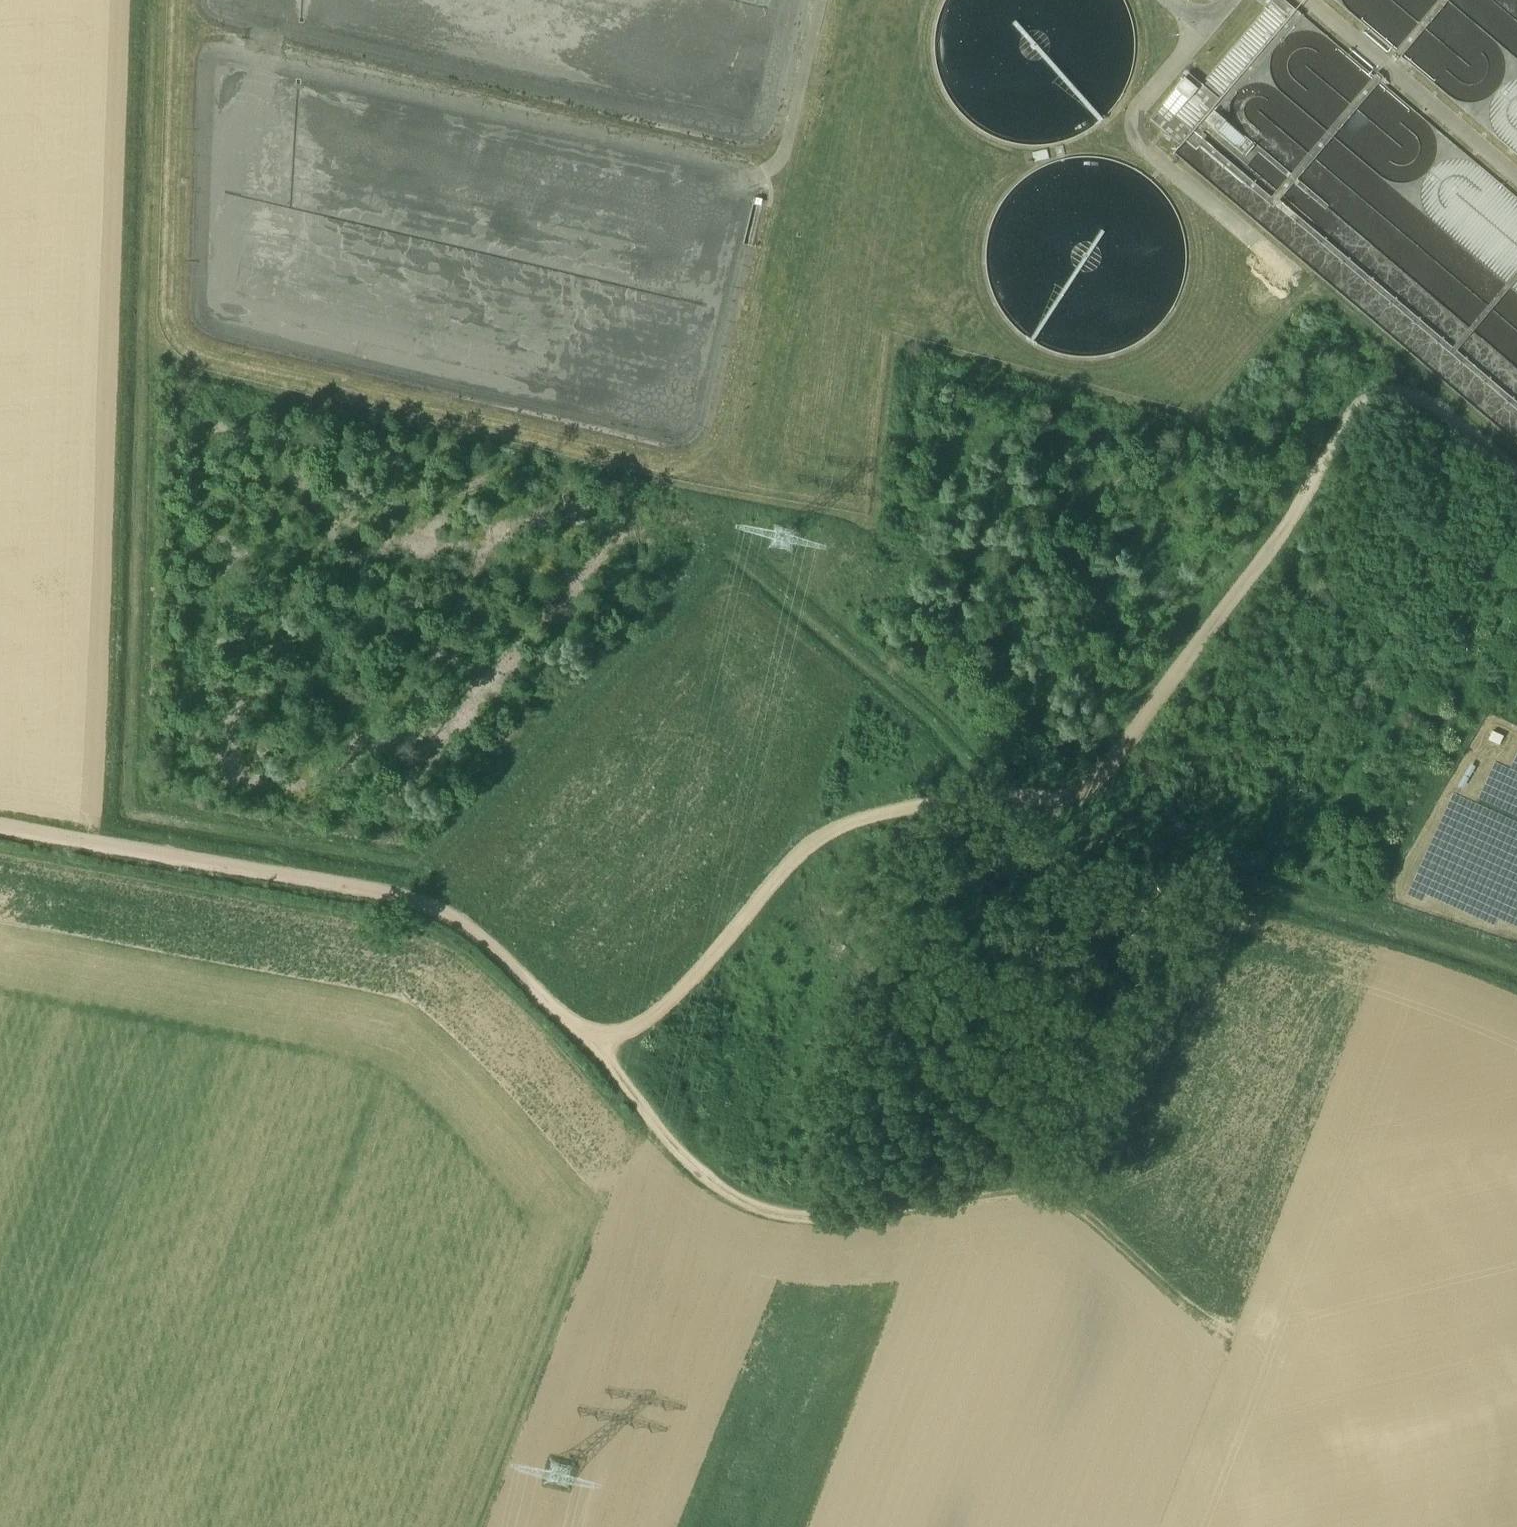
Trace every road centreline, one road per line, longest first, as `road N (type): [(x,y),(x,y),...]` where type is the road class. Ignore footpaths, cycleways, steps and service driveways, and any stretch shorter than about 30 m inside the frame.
road 1 (track): [(1516,475),(1407,392),(1385,389),(1098,794),(1061,804),(991,793),(830,834),(791,862),(675,995),(604,1056),(433,907),(205,877),(0,832)]
road 2 (track): [(1163,1283),(1054,1189),(837,1216),(772,1214),(696,1164),(604,1056)]

